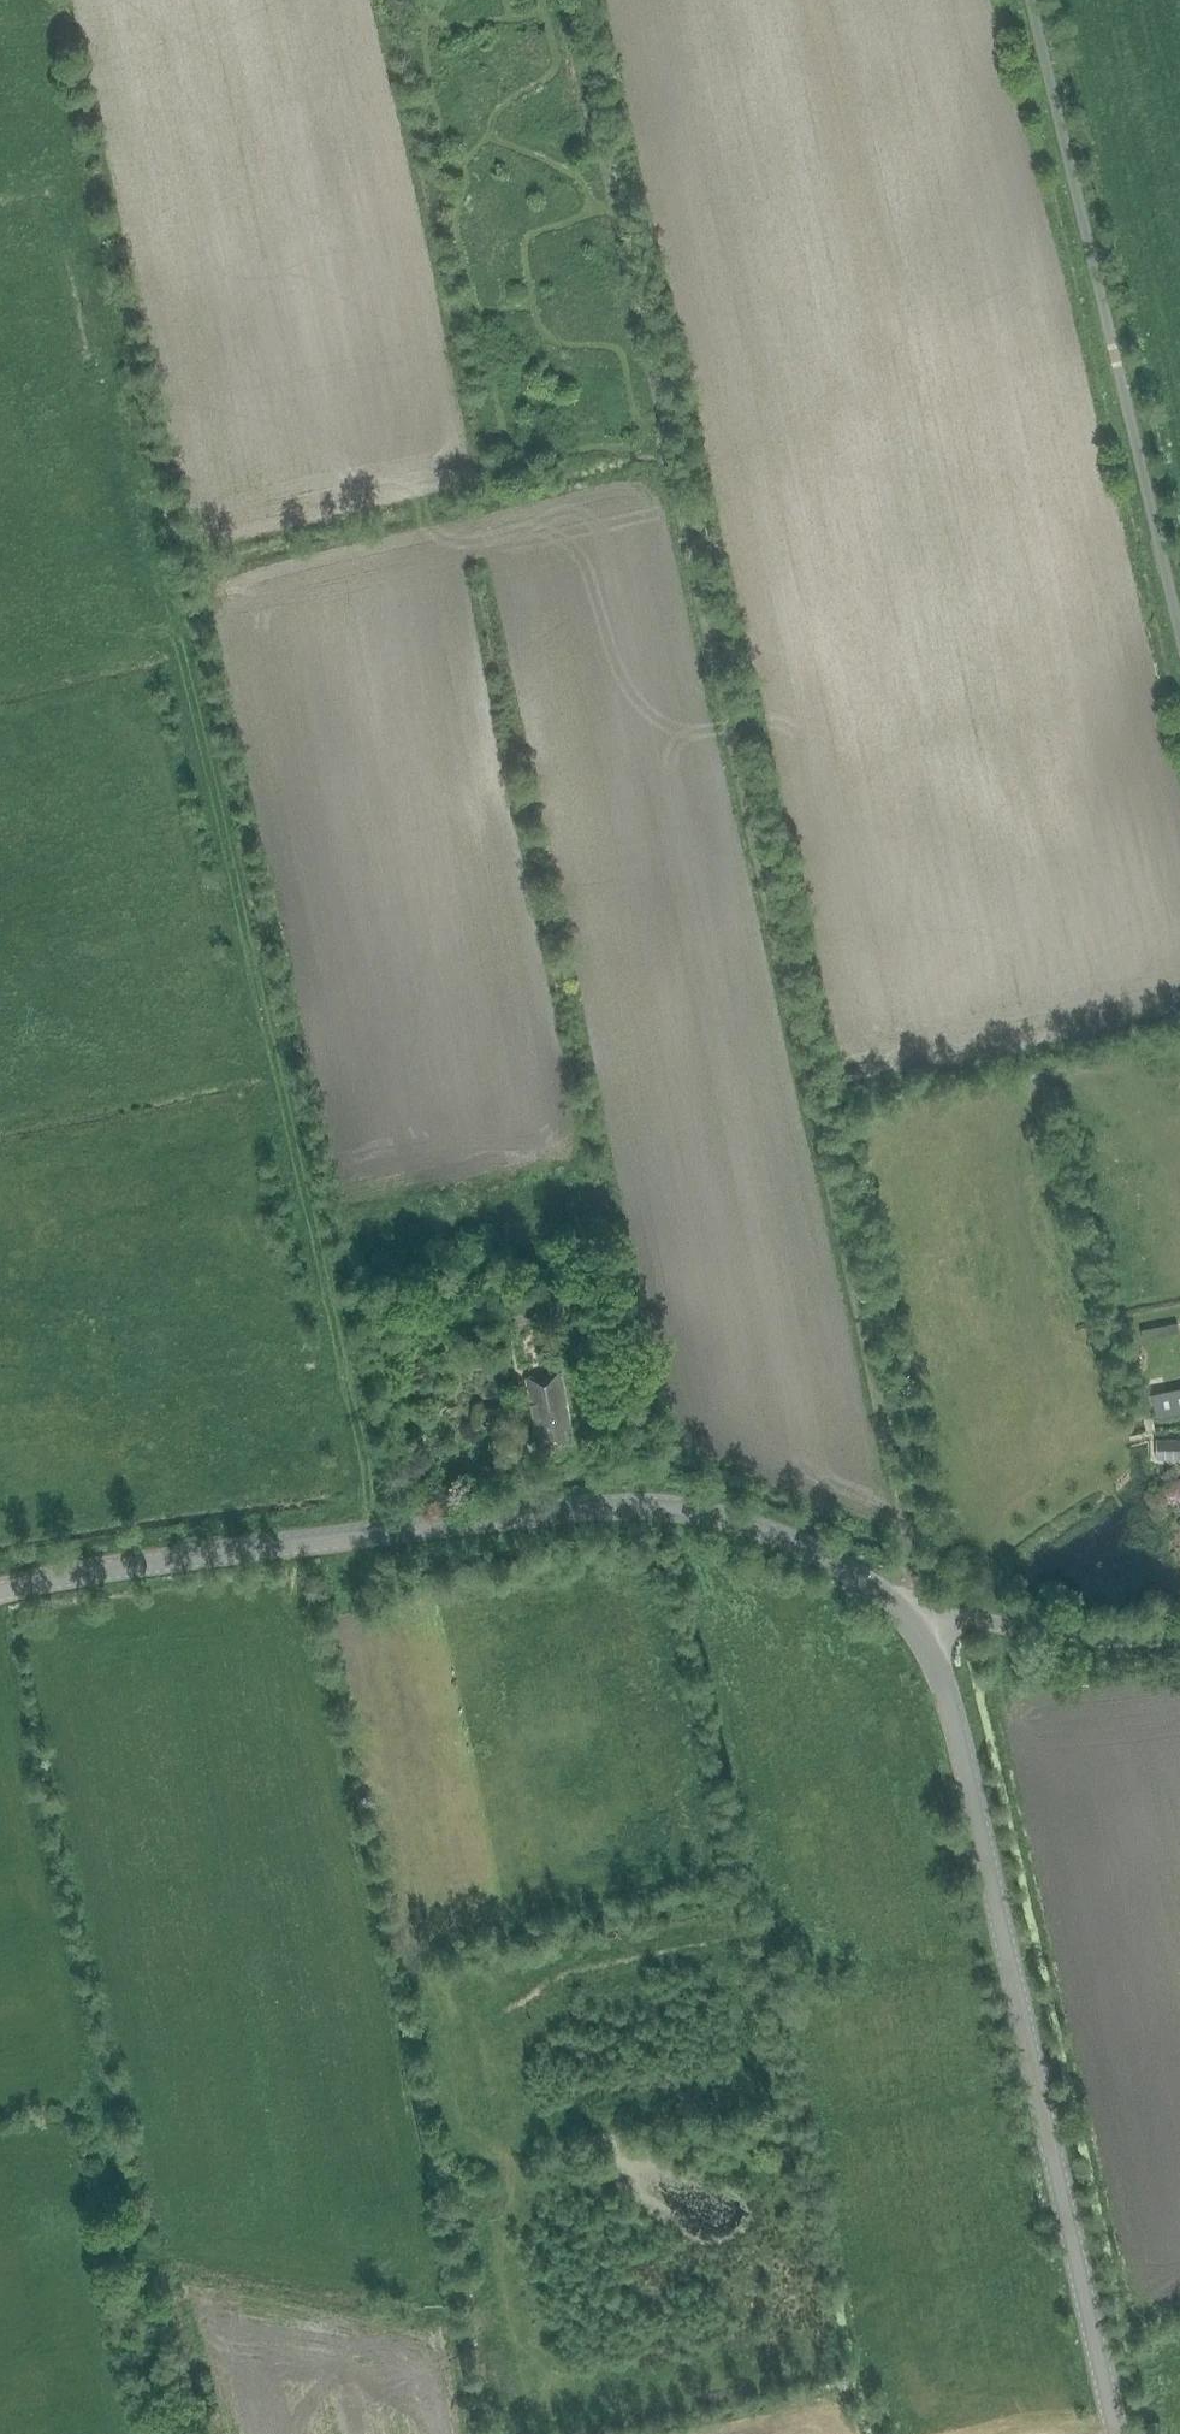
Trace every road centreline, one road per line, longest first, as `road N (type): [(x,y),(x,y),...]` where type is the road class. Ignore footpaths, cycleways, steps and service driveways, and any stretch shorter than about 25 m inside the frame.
road 1 (track): [(910,1623),(914,1573),(896,1472),(571,0)]
road 2 (tertiary): [(0,1593),(84,1574),(347,1538),(568,1512),(666,1510),(716,1515),(796,1543),(873,1588),(910,1623)]
road 3 (tertiary): [(1116,2433),(947,1683),(910,1623)]
road 4 (unclassified): [(910,1623),(946,1615),(1096,1642),(1179,1637)]

